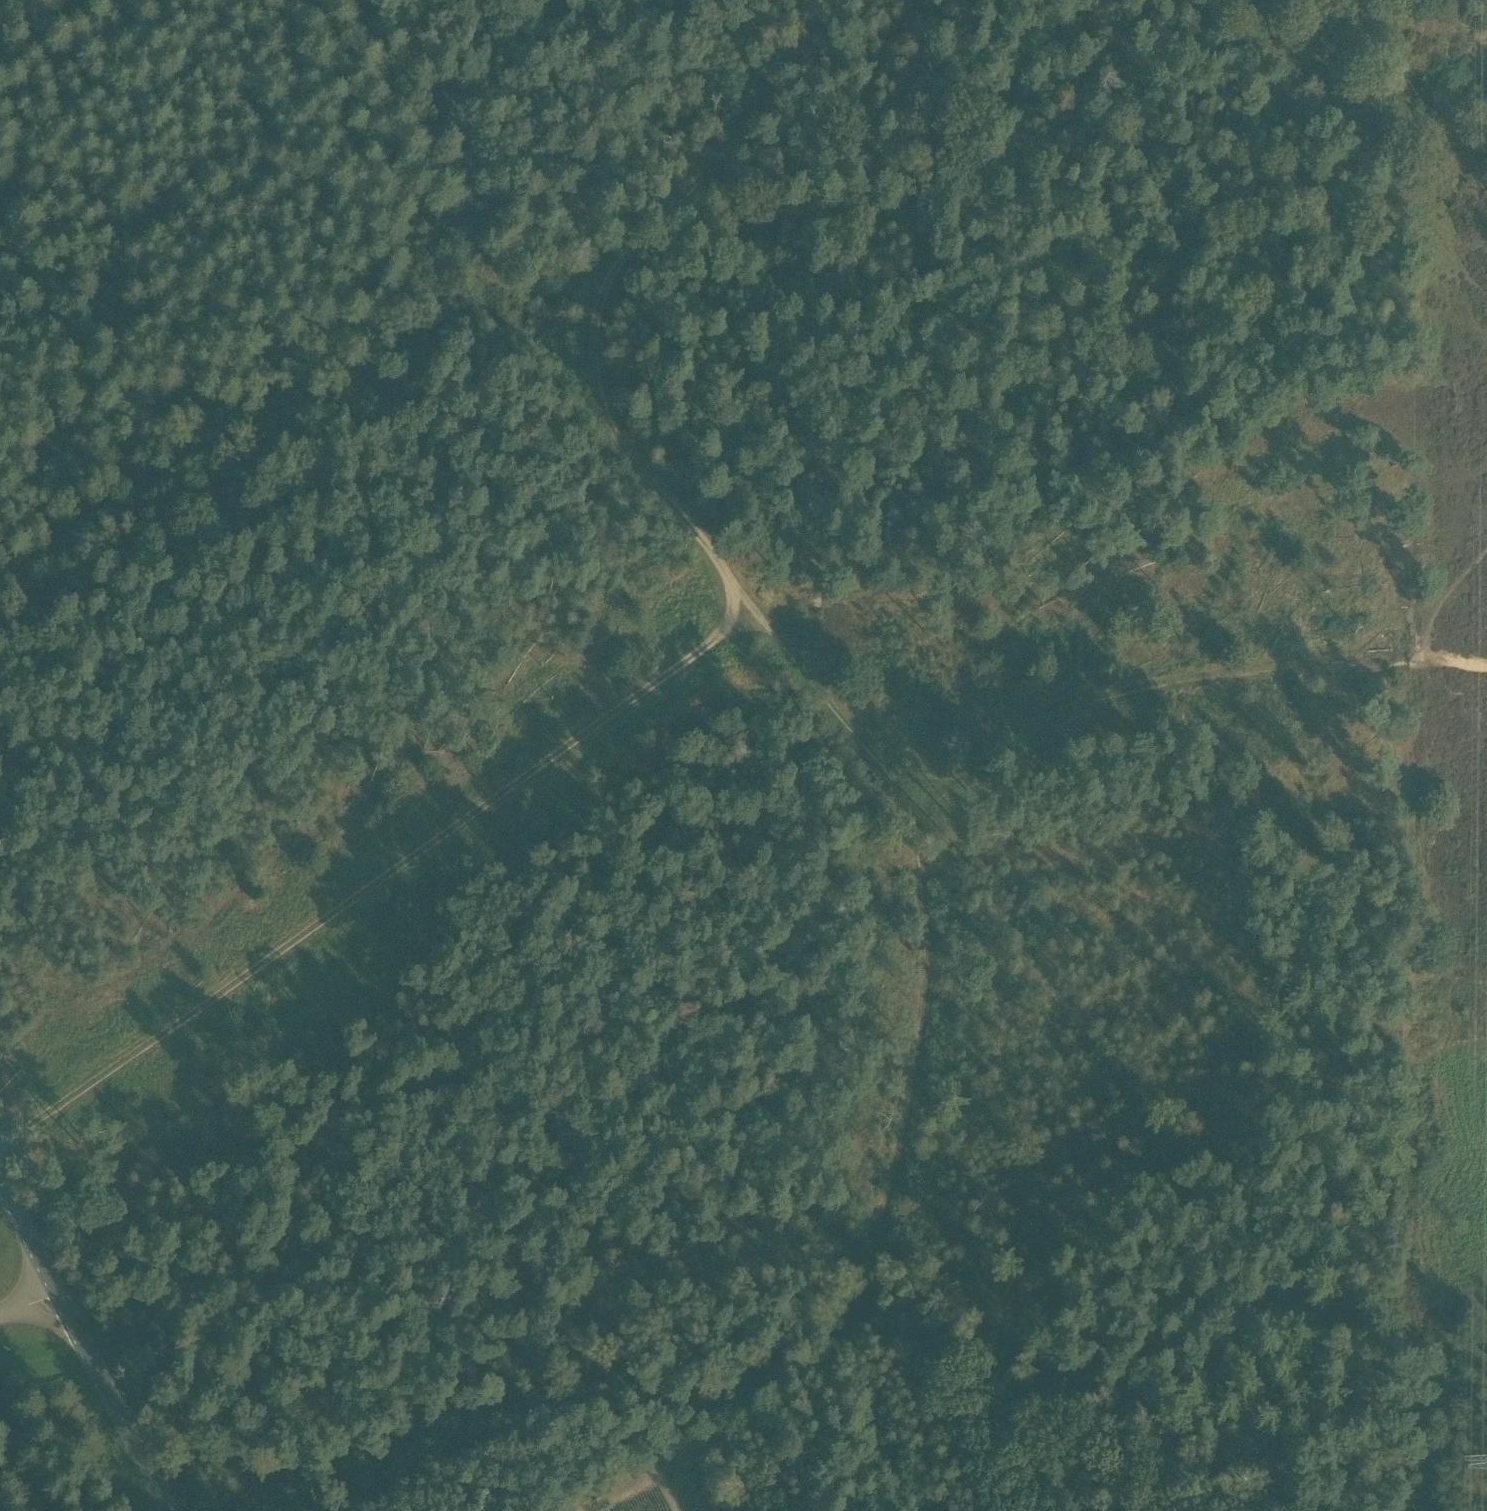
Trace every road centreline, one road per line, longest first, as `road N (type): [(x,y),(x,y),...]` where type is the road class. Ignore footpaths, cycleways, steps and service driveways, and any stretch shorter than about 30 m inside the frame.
road 1 (unclassified): [(171,1510),(0,1180)]

